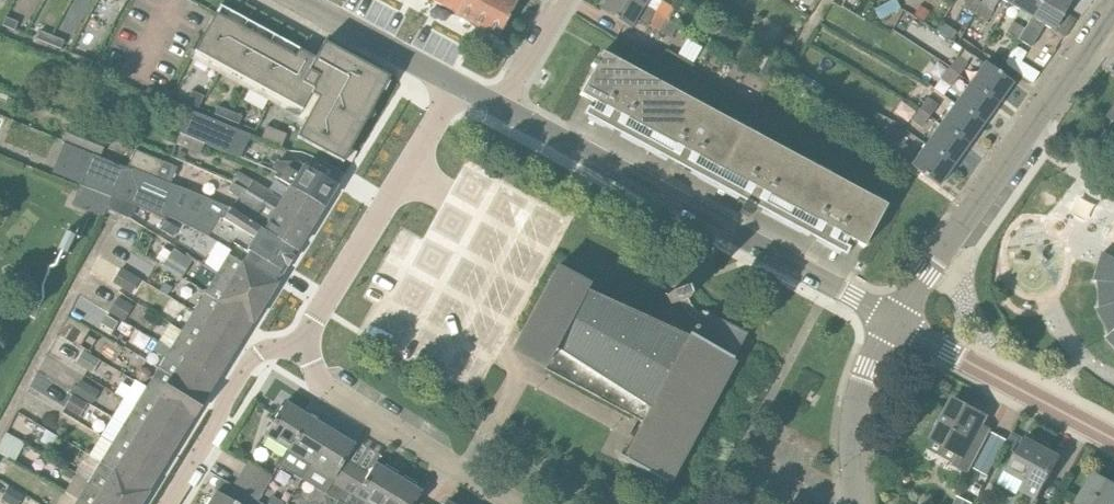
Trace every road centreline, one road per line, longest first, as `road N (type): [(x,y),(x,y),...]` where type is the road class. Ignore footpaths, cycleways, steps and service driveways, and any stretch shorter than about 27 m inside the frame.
road 1 (residential): [(900,320),(519,120)]
road 2 (tertiary): [(900,320),(1113,20)]
road 3 (residential): [(262,357),(442,77)]
road 4 (residential): [(499,503),(262,357)]
road 5 (residential): [(1113,436),(900,320)]
road 6 (tertiary): [(857,503),(862,406),(900,320)]
road 7 (residential): [(170,503),(262,357)]
road 8 (residential): [(442,77),(297,0)]
road 9 (residential): [(519,120),(586,0)]

